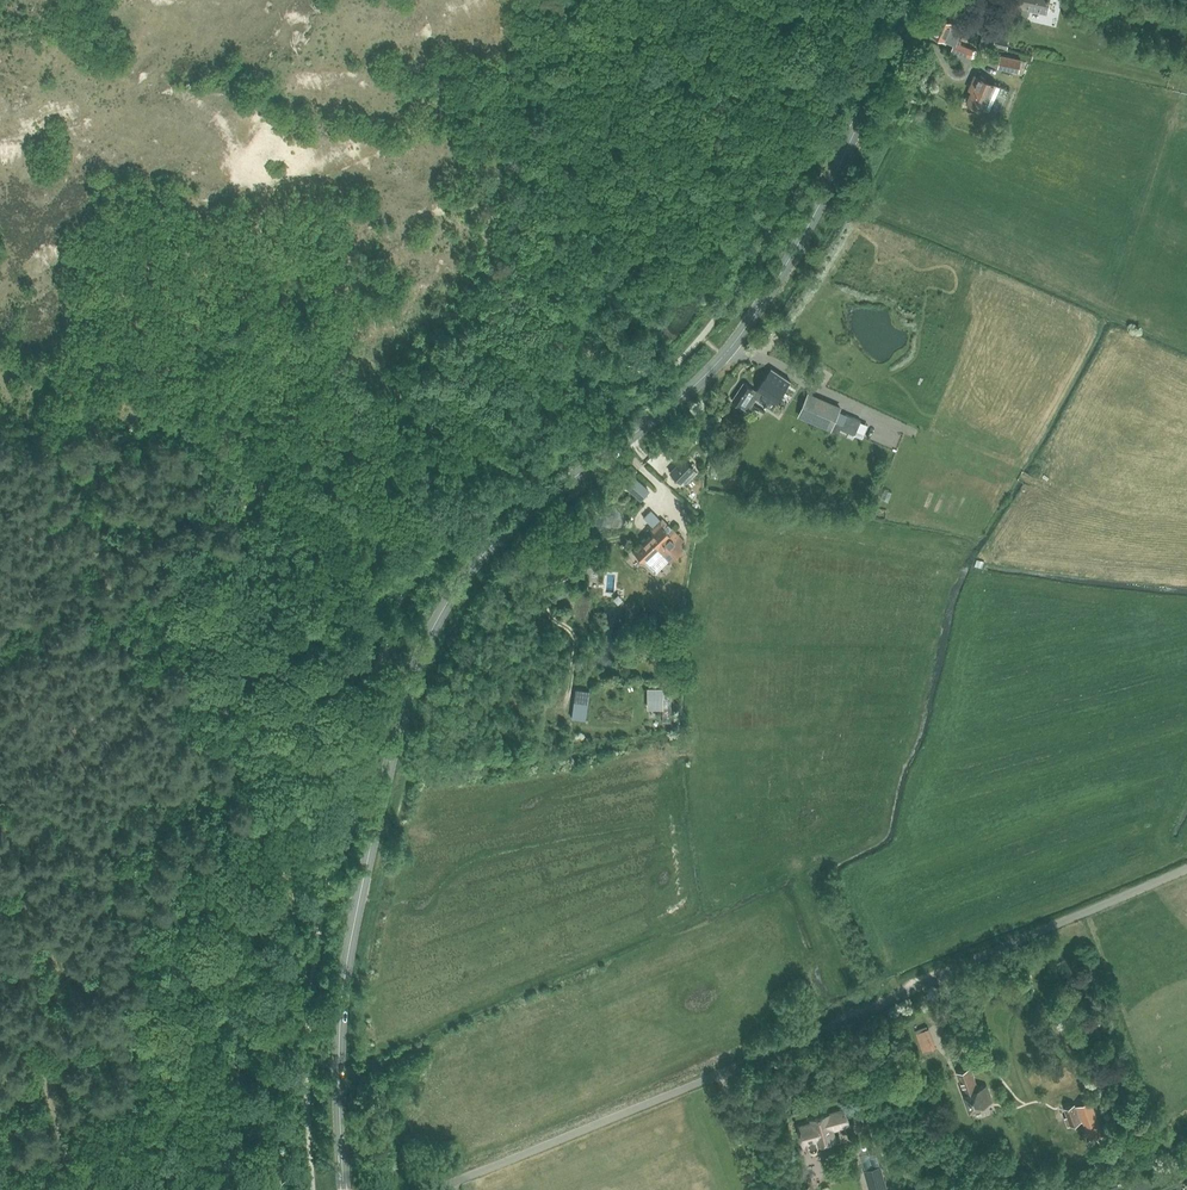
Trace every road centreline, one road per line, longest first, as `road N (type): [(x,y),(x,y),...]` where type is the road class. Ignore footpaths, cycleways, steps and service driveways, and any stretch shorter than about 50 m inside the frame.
road 1 (secondary): [(345,1189),(344,983),(394,741),(427,634),(506,534),(727,353),(824,195),(913,0)]
road 2 (unclassified): [(432,1189),(912,991),(1186,866)]

